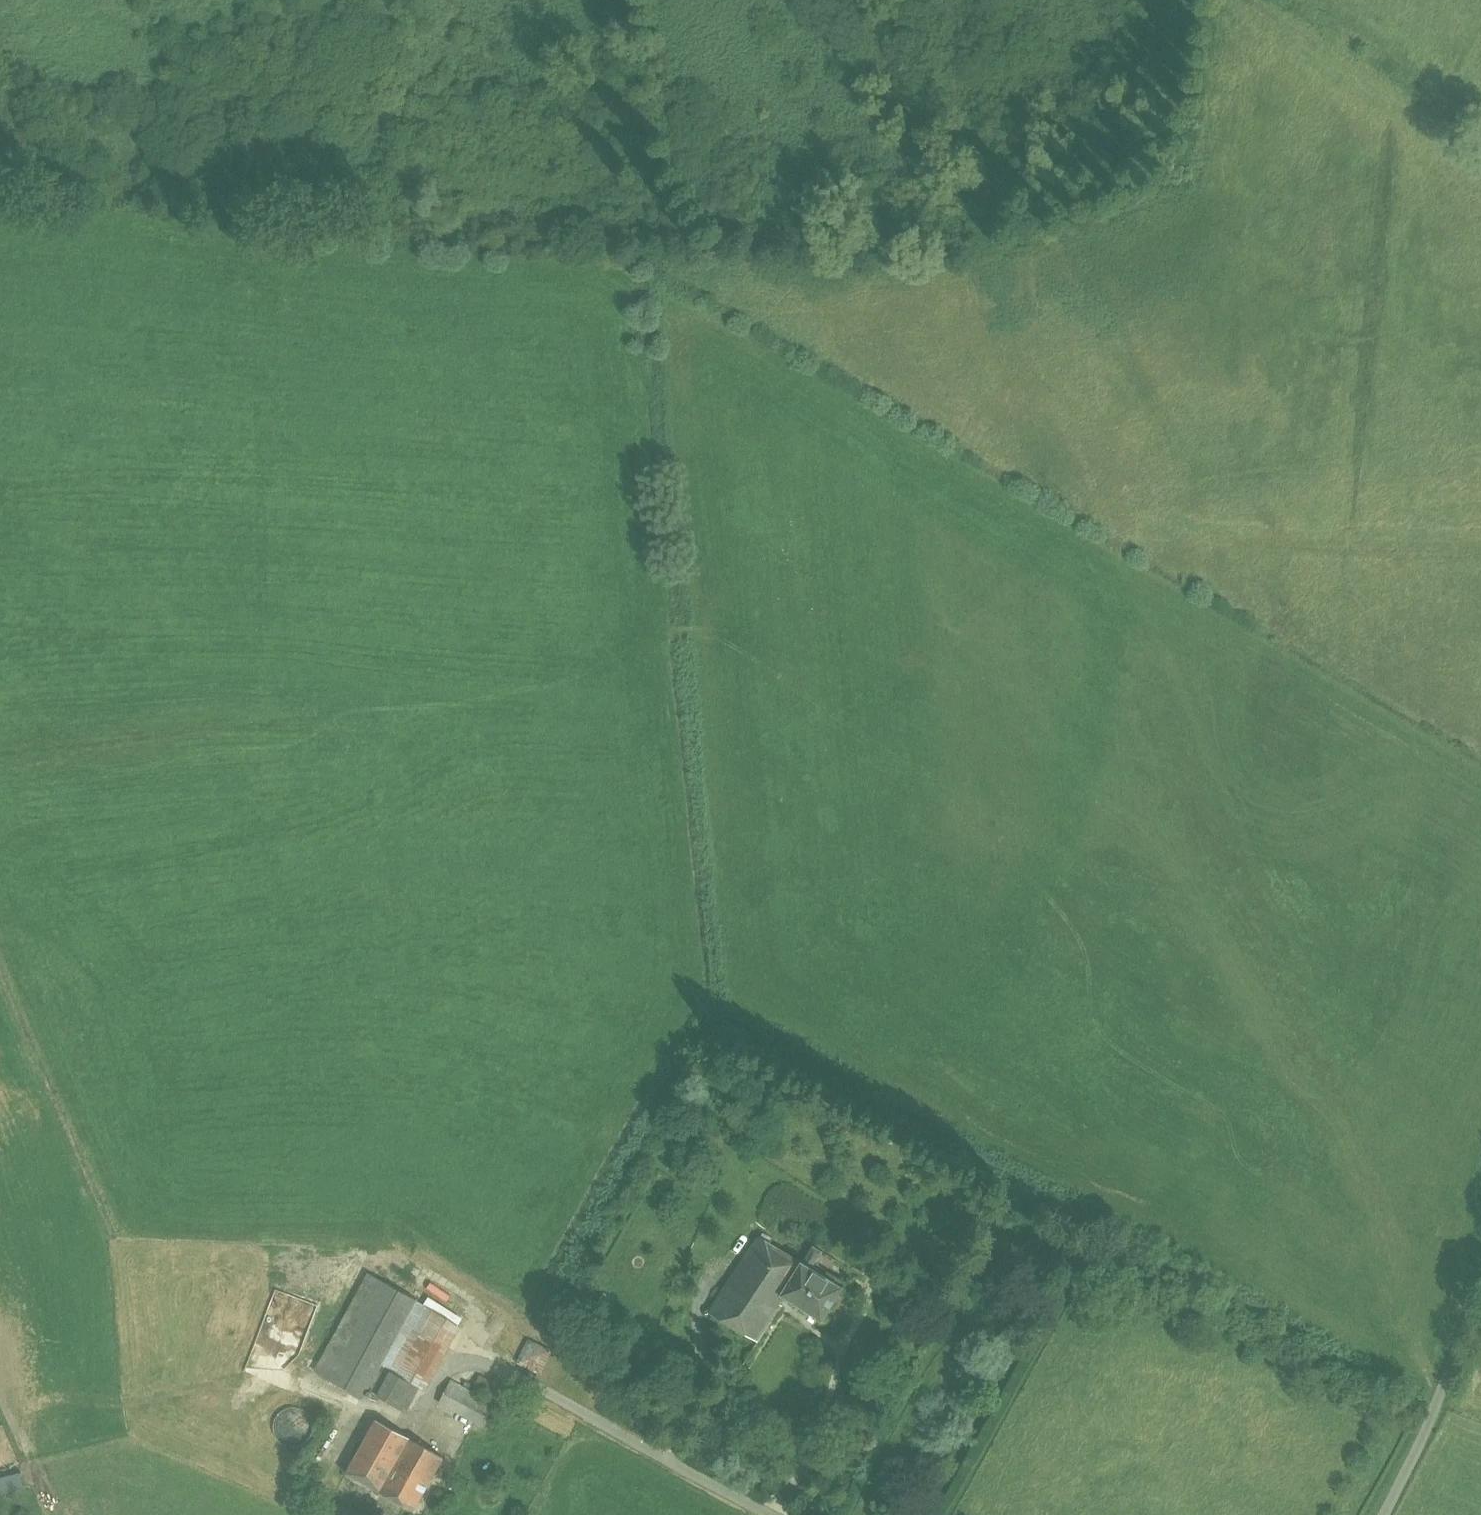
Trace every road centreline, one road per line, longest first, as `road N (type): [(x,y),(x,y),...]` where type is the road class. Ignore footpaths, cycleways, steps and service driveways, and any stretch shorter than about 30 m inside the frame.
road 1 (residential): [(1384,1514),(1480,1290)]

